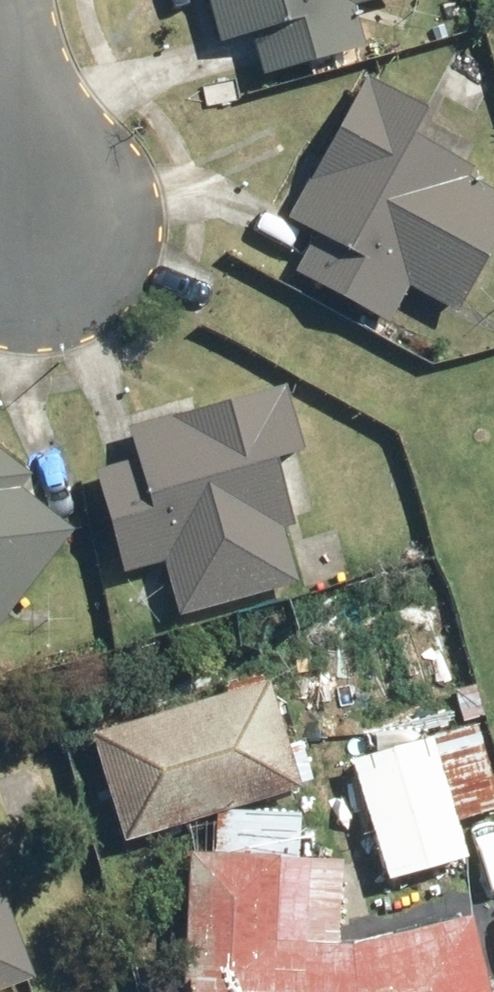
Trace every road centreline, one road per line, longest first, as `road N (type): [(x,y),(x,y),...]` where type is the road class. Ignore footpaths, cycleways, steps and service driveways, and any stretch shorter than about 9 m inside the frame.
road 1 (residential): [(37,238),(14,0)]

